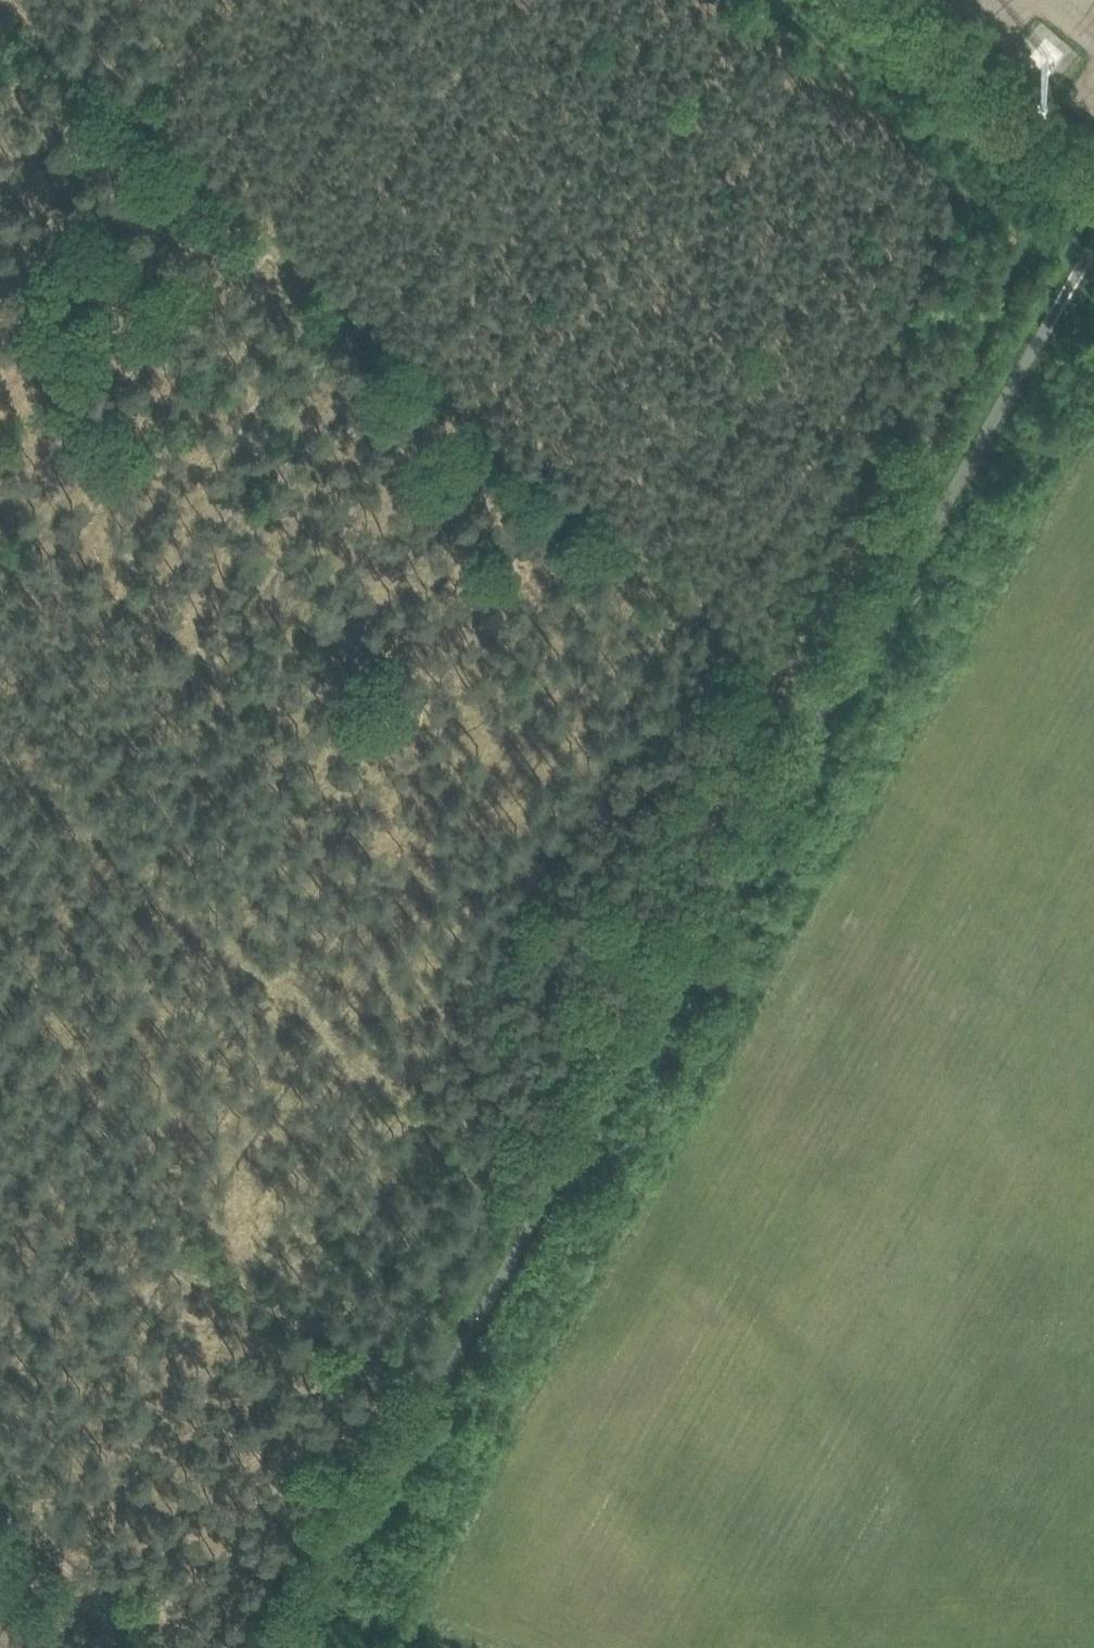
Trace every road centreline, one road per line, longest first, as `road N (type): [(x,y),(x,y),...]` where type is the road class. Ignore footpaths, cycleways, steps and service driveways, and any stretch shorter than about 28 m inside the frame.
road 1 (unclassified): [(1093,195),(863,0)]
road 2 (track): [(153,1647),(0,1513)]

